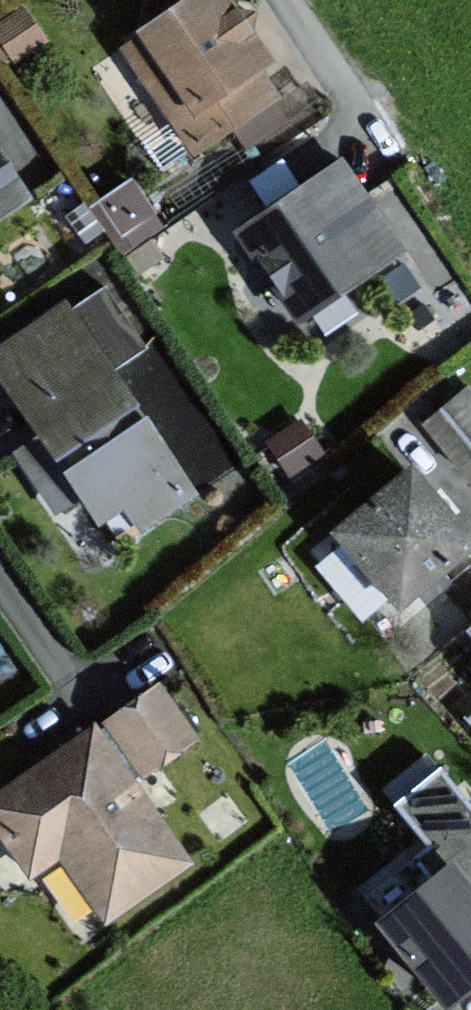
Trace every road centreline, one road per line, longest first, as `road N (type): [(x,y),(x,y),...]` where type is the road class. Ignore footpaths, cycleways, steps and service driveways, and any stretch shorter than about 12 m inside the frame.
road 1 (residential): [(276,0),(362,130)]

